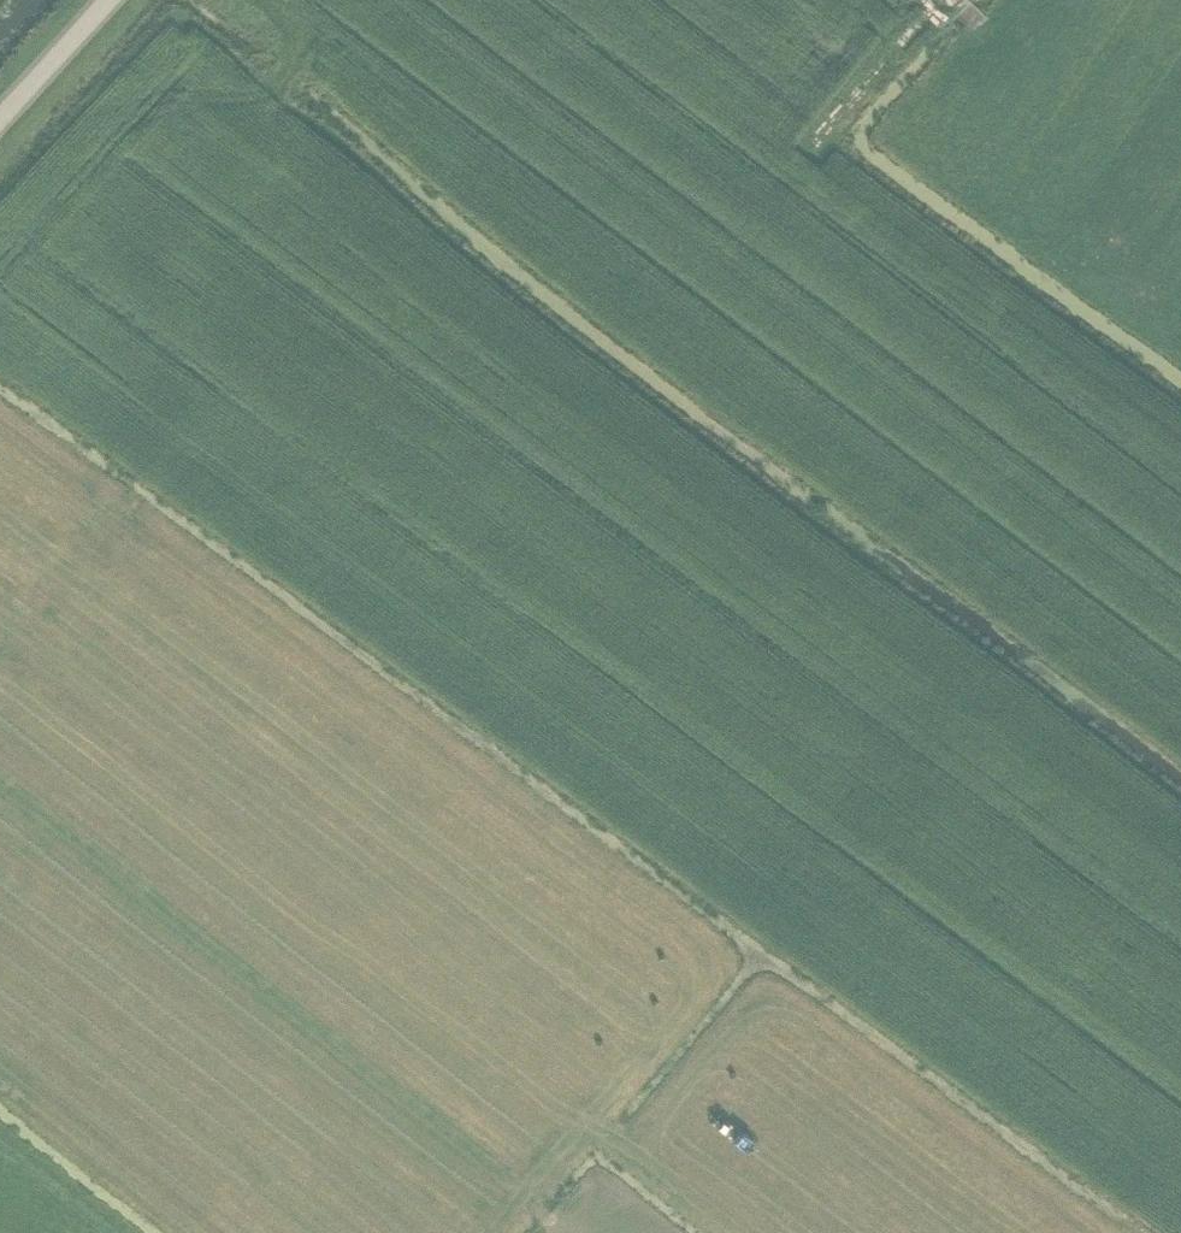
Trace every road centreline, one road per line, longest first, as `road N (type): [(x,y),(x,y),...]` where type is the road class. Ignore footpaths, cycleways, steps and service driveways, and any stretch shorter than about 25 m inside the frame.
road 1 (tertiary): [(0,134),(124,0)]

